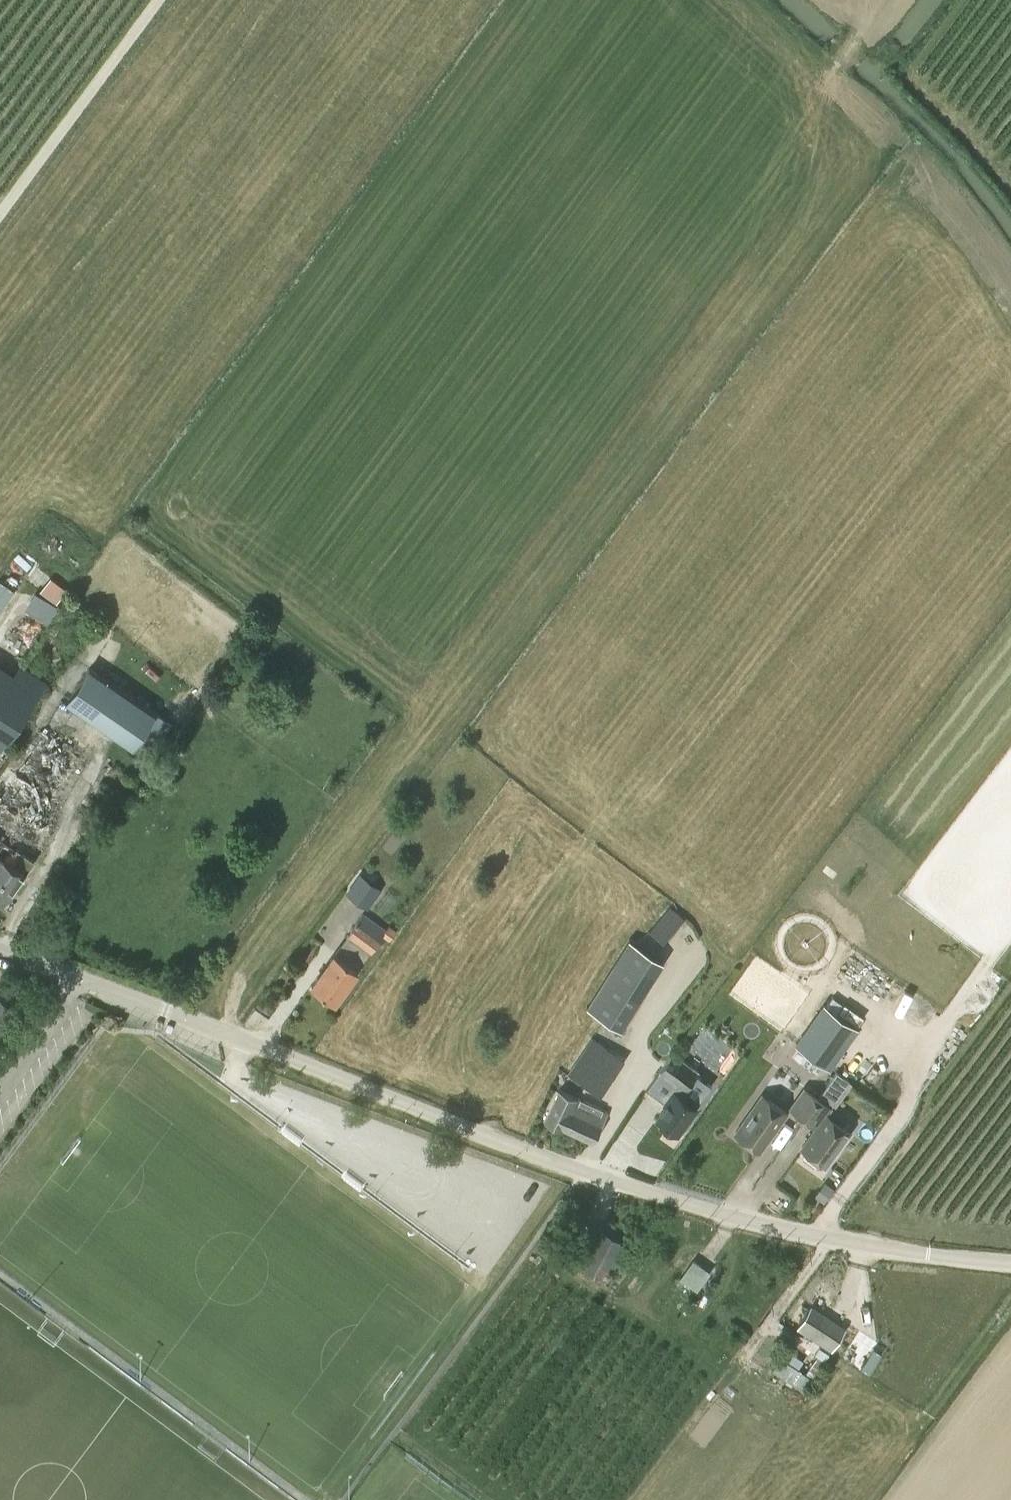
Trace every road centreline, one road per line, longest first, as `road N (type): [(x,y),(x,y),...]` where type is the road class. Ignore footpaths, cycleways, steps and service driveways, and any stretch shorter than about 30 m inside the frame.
road 1 (residential): [(0,951),(581,1173)]
road 2 (unclassified): [(1010,1262),(828,1241),(581,1173)]
road 3 (track): [(160,0),(0,214)]
road 4 (track): [(826,0),(1010,190)]
road 5 (track): [(878,801),(1010,622)]

